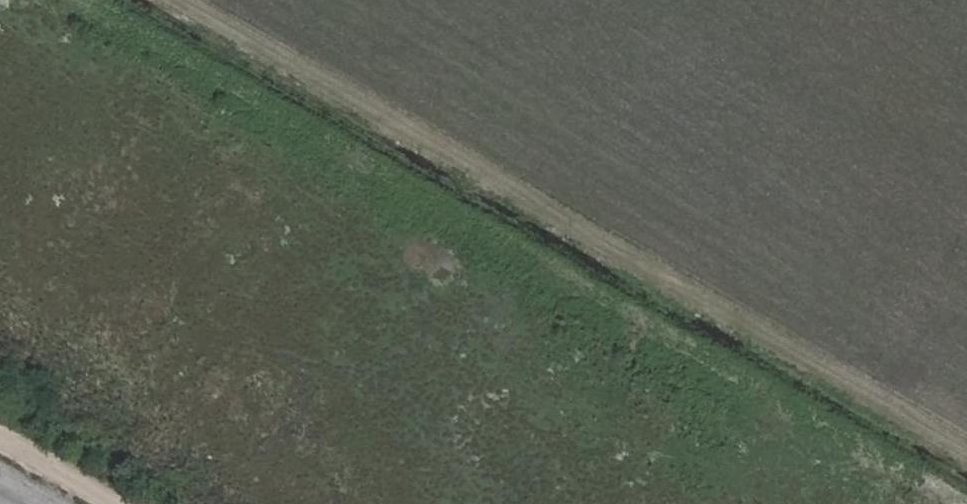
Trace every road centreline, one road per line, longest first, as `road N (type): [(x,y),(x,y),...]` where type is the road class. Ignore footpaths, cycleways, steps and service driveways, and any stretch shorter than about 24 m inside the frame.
road 1 (track): [(193,0),(966,452)]
road 2 (track): [(862,393),(966,234)]
road 3 (track): [(126,503),(0,430)]

